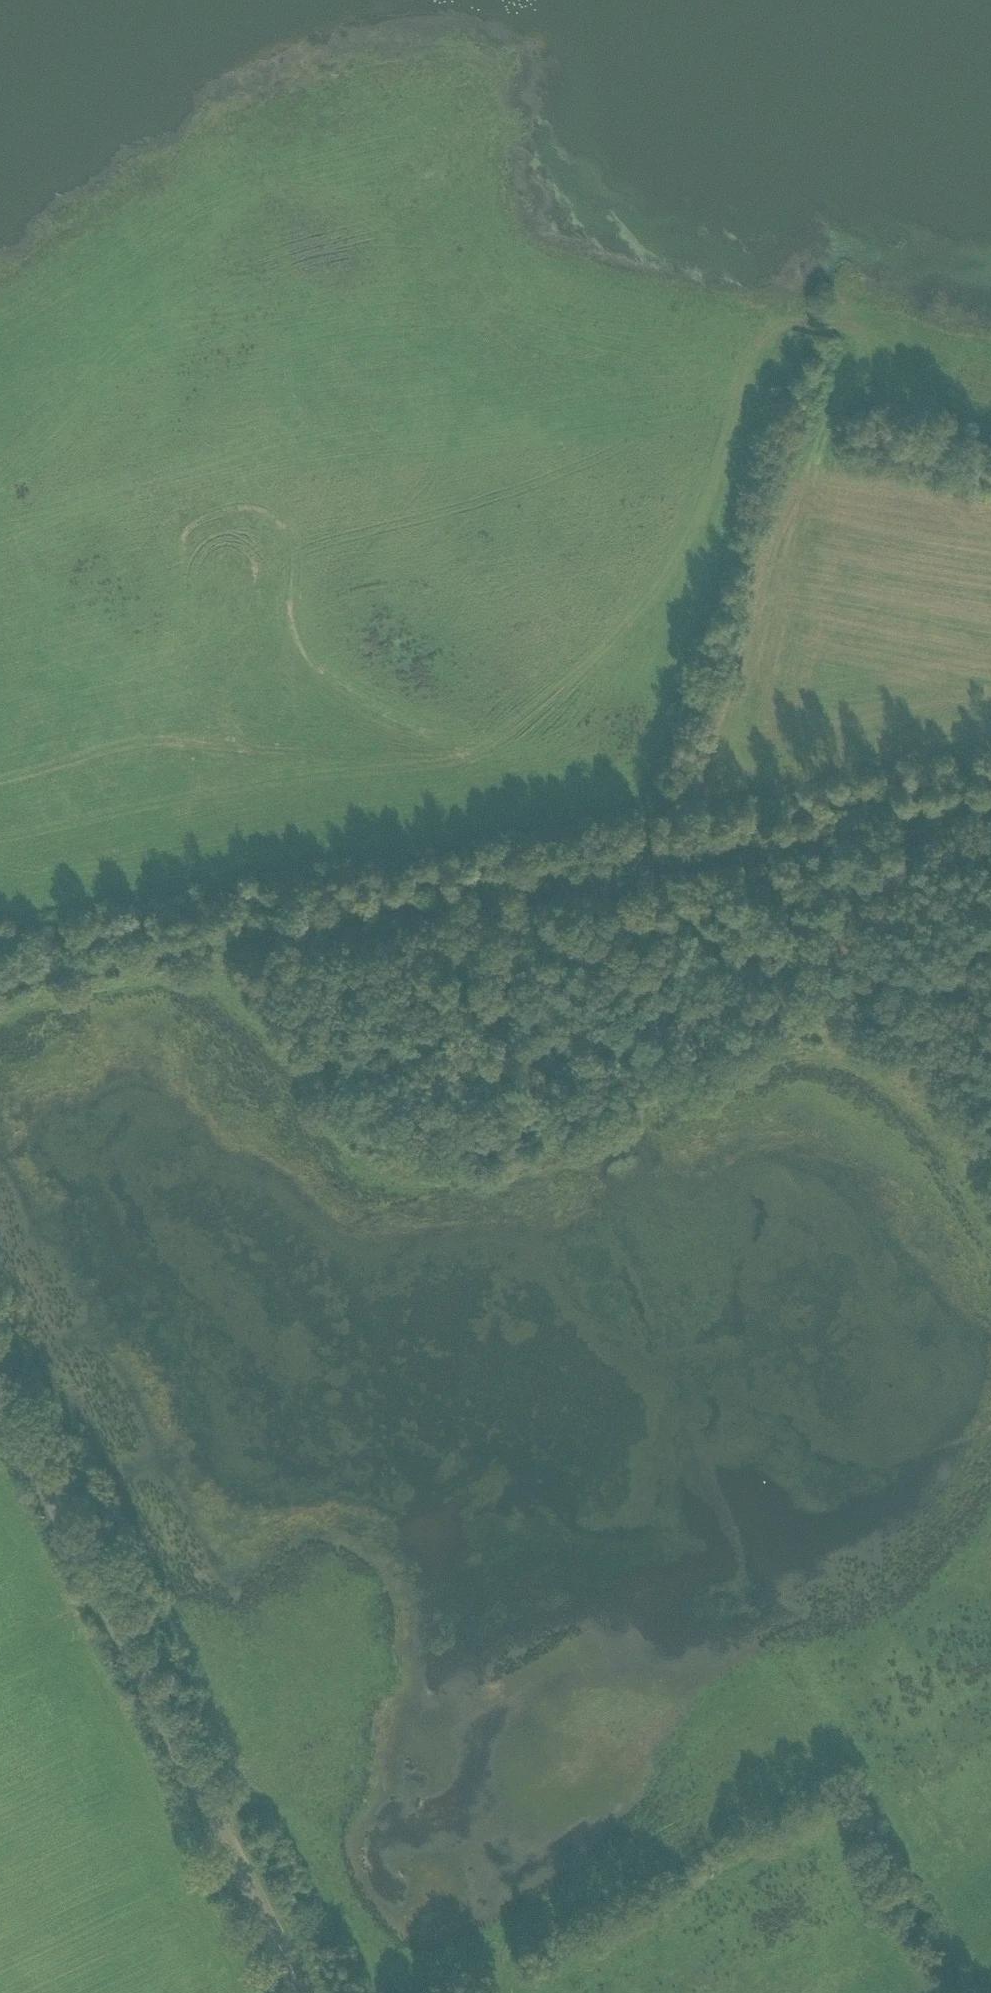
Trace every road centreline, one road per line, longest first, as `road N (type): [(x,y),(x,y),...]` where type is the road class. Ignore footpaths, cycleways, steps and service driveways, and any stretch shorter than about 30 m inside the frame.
road 1 (unclassified): [(301,1992),(0,1401)]

